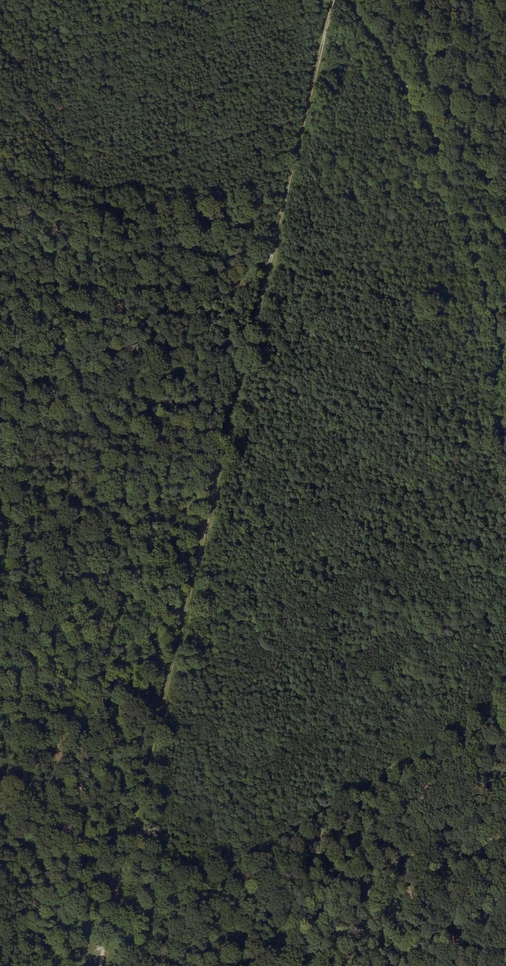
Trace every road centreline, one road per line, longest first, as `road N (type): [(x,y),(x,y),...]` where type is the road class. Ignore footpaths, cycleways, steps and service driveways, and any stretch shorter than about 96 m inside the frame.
road 1 (track): [(102,961),(246,412),(286,194),(333,0)]
road 2 (track): [(351,0),(423,113),(497,320),(505,451)]
road 3 (track): [(102,961),(0,810)]
road 4 (track): [(117,965),(0,926)]

